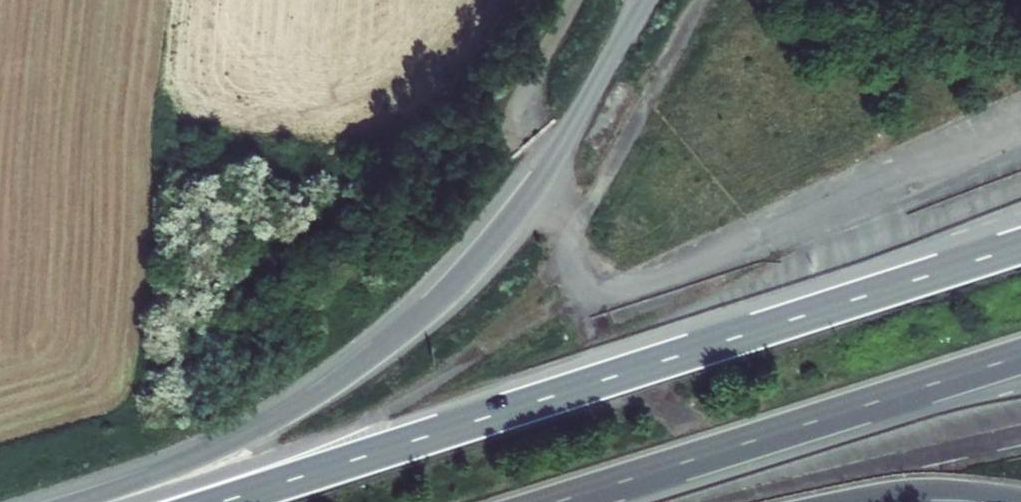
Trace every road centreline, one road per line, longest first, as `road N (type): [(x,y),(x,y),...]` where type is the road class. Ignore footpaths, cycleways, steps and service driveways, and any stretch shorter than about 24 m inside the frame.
road 1 (motorway): [(1020,247),(227,501)]
road 2 (motorway): [(560,501),(1020,357)]
road 3 (motorway): [(483,254),(374,354),(301,404),(213,451),(81,501)]

